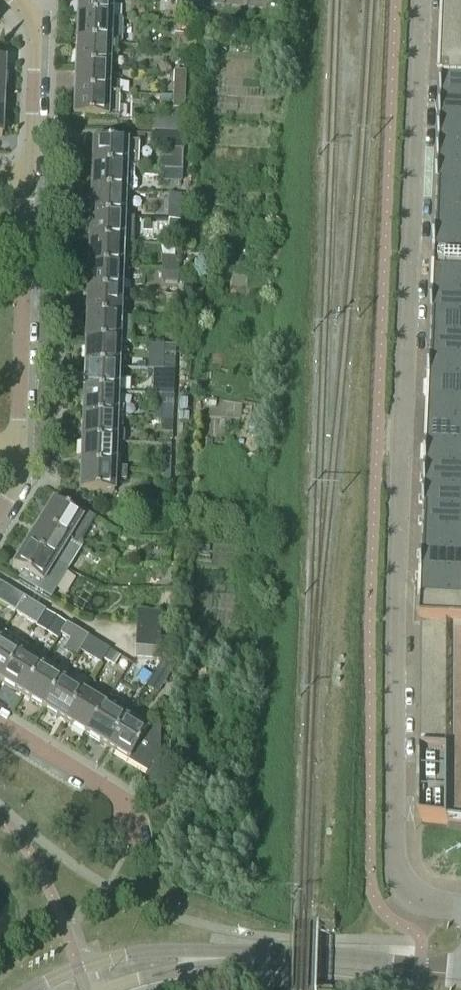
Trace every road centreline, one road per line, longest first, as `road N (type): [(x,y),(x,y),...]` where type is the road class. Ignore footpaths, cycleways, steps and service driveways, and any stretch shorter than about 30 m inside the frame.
road 1 (residential): [(460,907),(417,902),(396,870),(420,0)]
road 2 (residential): [(29,174),(14,465)]
road 3 (residential): [(232,958),(460,976)]
road 4 (residential): [(232,958),(131,953),(30,989)]
road 5 (residential): [(15,0),(35,27),(29,174)]
road 6 (residential): [(129,833),(115,792),(0,722)]
road 7 (residential): [(103,989),(232,958)]

